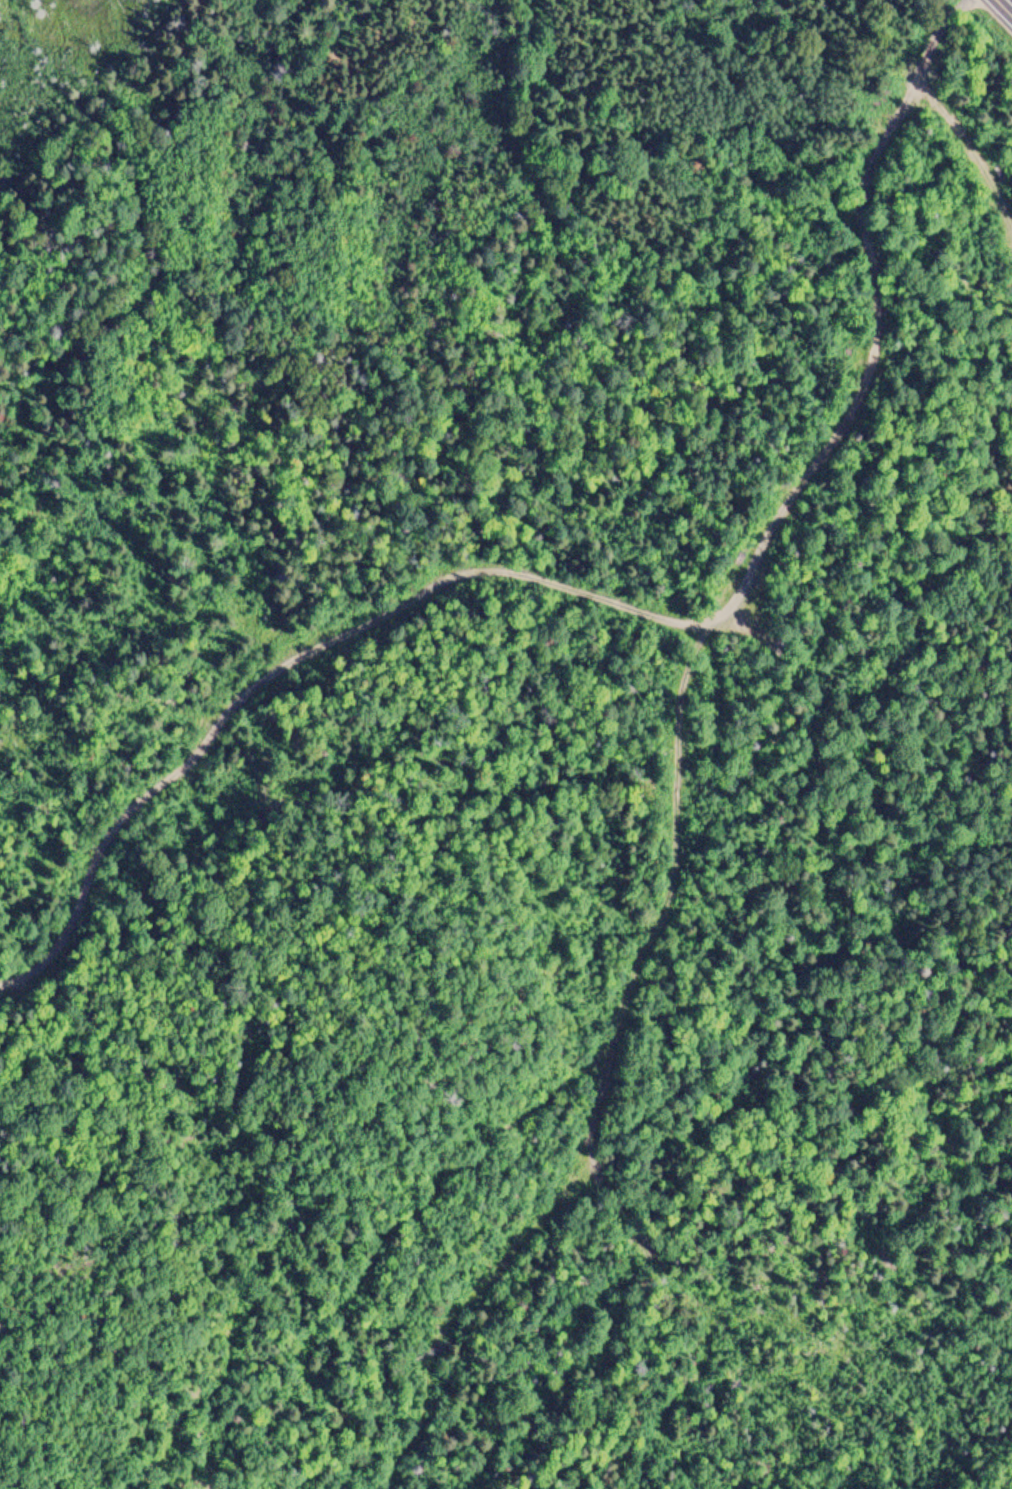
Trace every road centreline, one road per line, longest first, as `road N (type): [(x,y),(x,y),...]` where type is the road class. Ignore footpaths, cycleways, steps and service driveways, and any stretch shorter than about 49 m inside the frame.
road 1 (track): [(970,0),(941,20),(907,101),(871,157),(854,239),(876,339),(814,432),(723,611),(532,577),(421,585),(325,641),(196,735),(189,760),(99,836),(66,939),(0,971)]

